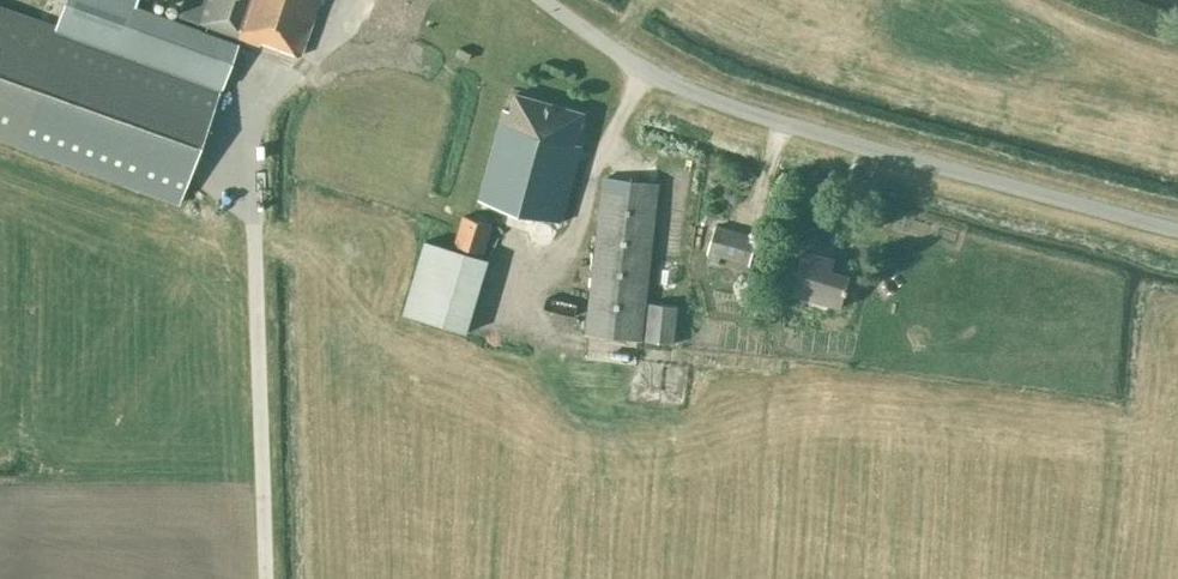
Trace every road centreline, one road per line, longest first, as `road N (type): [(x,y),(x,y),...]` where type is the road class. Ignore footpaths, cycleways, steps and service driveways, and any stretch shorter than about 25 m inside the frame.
road 1 (unclassified): [(545,0),(637,65),(763,117),(1177,230)]

